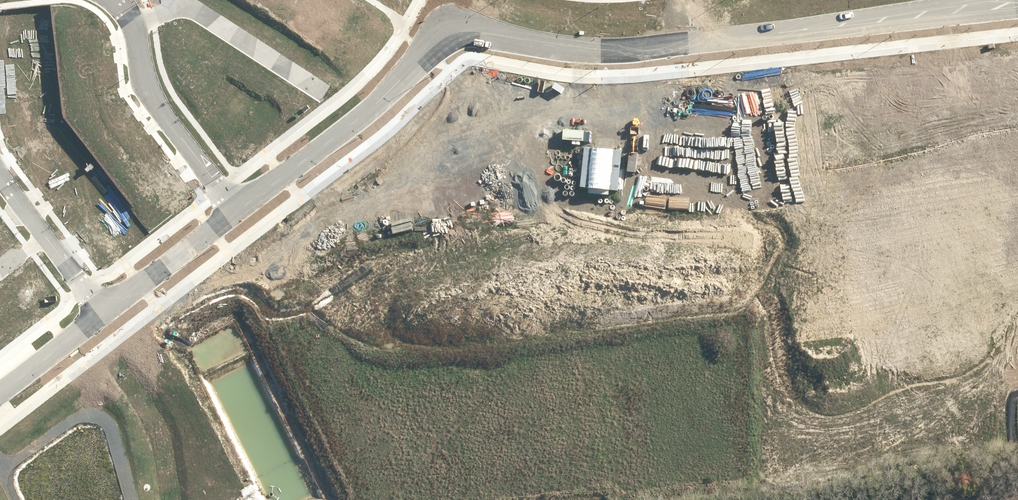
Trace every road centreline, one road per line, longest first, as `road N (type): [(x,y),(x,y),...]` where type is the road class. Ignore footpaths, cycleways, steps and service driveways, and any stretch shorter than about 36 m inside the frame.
road 1 (tertiary): [(456,26),(607,49),(1012,0)]
road 2 (tertiary): [(456,26),(379,102),(240,209)]
road 3 (residential): [(129,23),(141,85),(240,209)]
road 4 (residential): [(129,23),(186,8),(321,90)]
road 5 (tertiary): [(240,209),(102,312)]
road 6 (tertiary): [(102,312),(0,390)]

